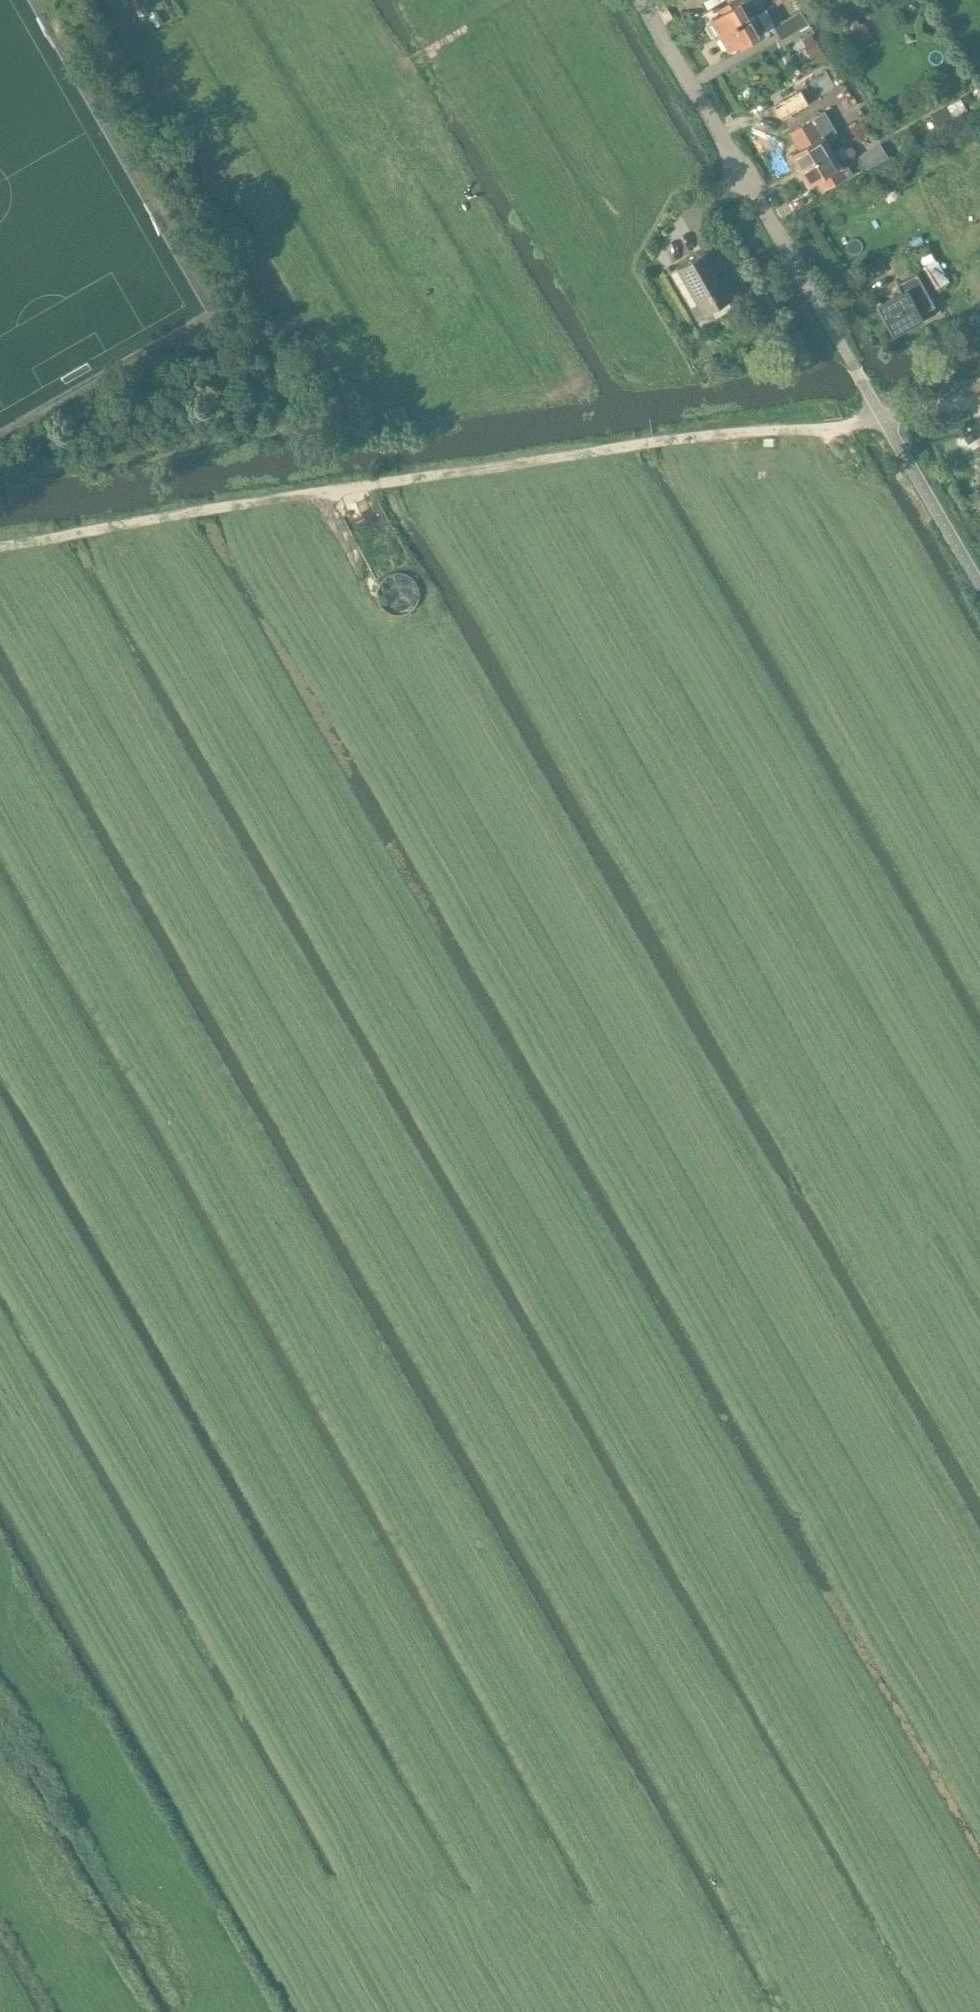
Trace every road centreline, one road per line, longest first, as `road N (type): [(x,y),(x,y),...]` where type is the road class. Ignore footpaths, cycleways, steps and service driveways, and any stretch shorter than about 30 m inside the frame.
road 1 (track): [(0,547),(710,436),(882,417)]
road 2 (unclassified): [(862,382),(639,0)]

